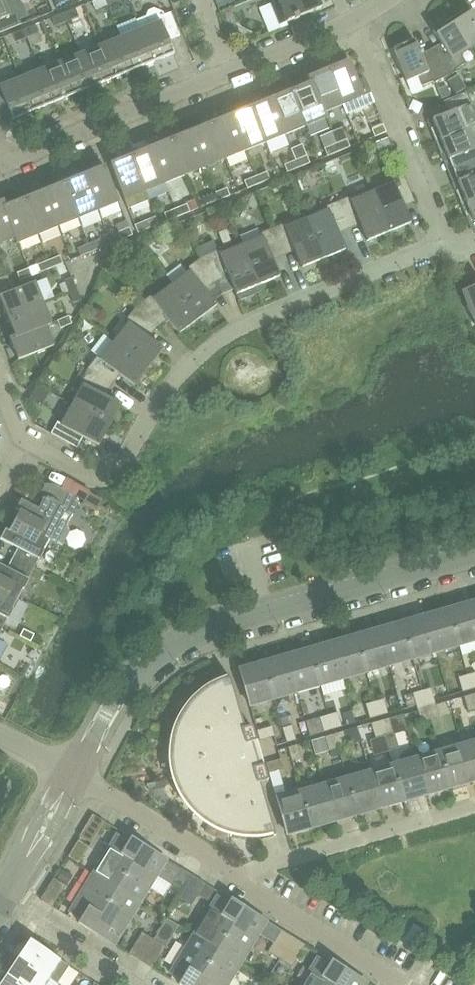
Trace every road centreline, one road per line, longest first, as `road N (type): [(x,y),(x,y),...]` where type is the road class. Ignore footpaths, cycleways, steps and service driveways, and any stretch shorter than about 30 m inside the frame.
road 1 (residential): [(22,445),(114,478),(244,325),(454,256)]
road 2 (tertiary): [(73,774),(130,677),(160,650),(214,626),(474,551)]
road 3 (residential): [(454,256),(351,23)]
road 4 (residential): [(233,871),(474,804)]
road 5 (residential): [(4,161),(234,68)]
road 6 (residential): [(408,984),(237,884),(233,871)]
road 7 (residential): [(233,871),(73,774)]
road 8 (residential): [(136,984),(0,902)]
road 9 (tertiary): [(0,902),(73,774)]
road 10 (residential): [(234,68),(351,23)]

